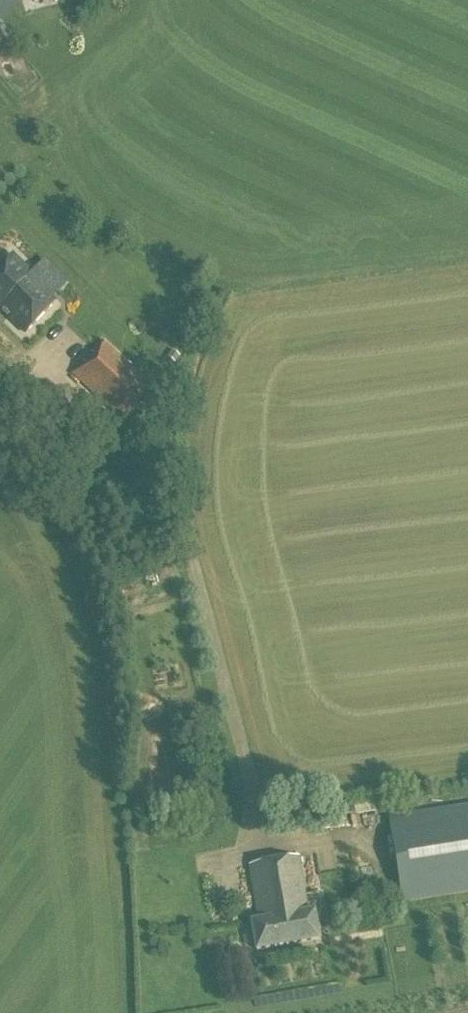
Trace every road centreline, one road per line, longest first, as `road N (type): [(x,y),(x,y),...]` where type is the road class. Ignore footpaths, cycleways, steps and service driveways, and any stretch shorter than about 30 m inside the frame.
road 1 (track): [(260,825),(207,587),(185,522),(99,434),(0,354)]

